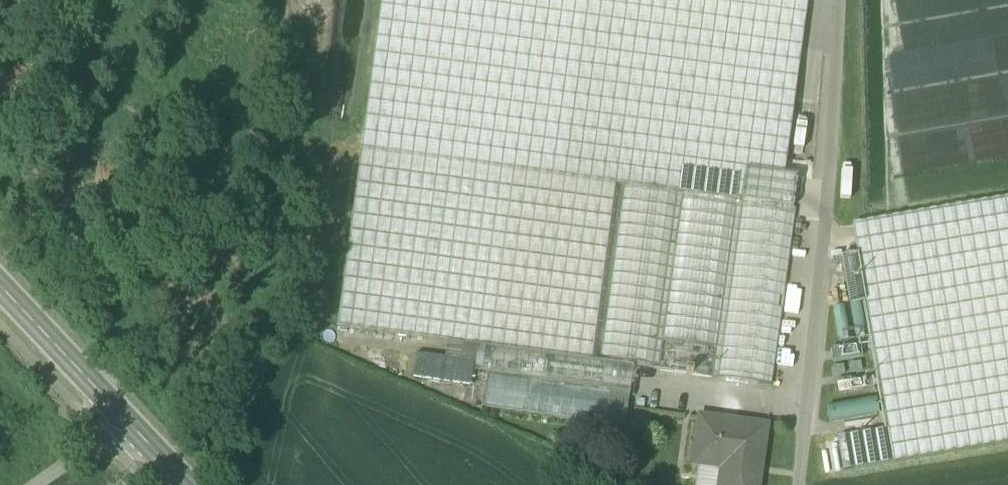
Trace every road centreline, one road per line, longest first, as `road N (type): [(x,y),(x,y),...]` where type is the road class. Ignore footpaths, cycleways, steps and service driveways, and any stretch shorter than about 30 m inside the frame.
road 1 (residential): [(797,484),(827,206),(838,0)]
road 2 (tertiary): [(120,433),(0,304)]

